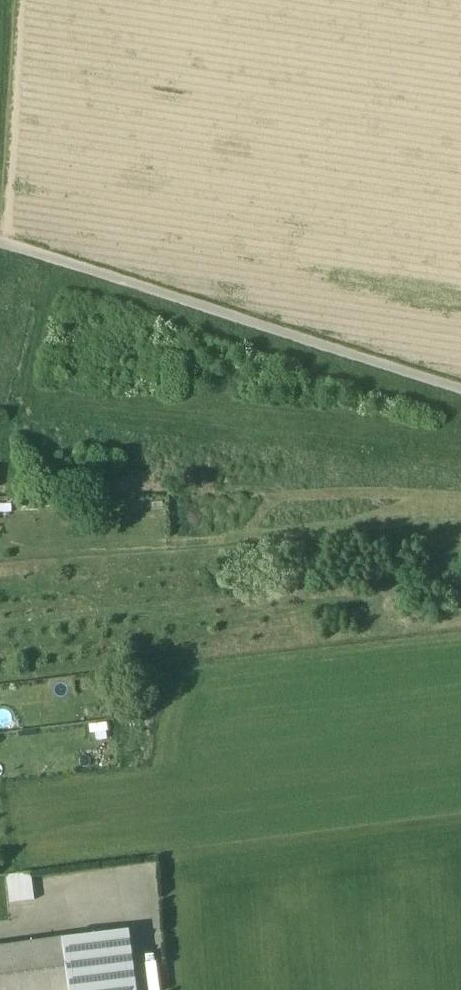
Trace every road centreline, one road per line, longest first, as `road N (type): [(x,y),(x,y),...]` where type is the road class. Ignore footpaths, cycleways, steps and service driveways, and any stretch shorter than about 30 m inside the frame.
road 1 (track): [(460,393),(0,244)]

